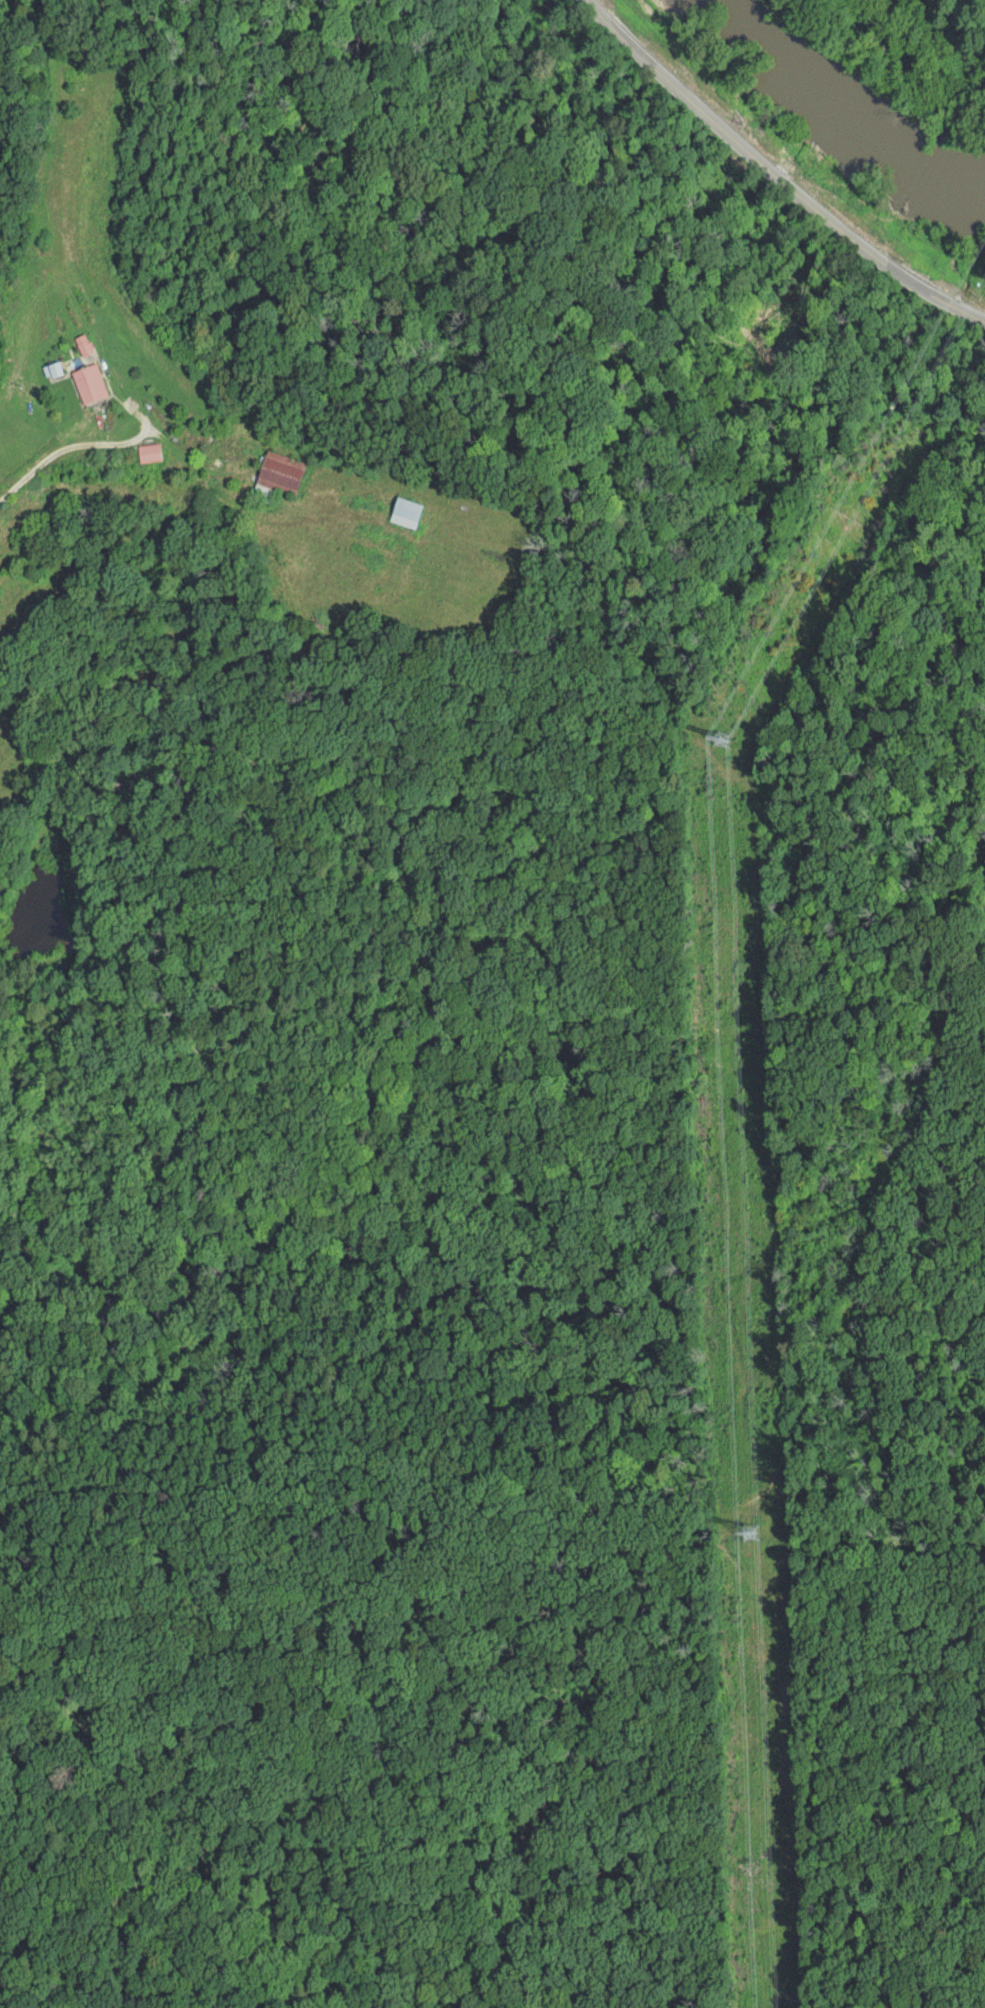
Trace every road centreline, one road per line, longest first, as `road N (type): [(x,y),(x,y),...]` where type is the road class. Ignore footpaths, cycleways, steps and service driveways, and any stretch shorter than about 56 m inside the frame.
road 1 (secondary): [(984,323),(935,298),(772,177),(587,0)]

